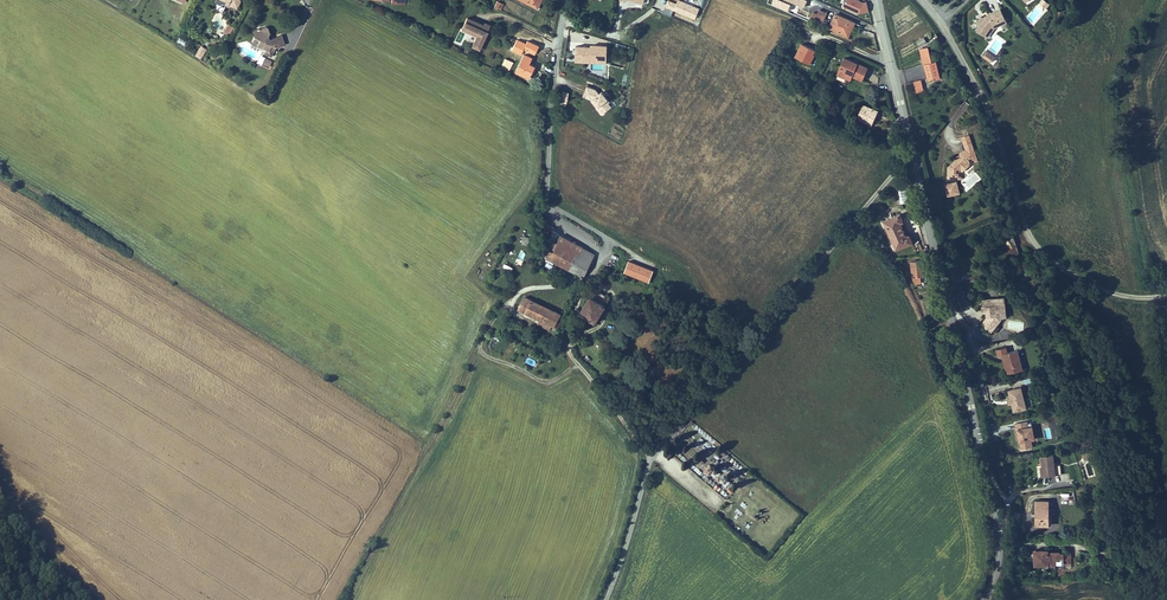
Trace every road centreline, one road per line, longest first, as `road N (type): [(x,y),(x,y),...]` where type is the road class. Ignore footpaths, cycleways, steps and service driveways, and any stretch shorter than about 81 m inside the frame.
road 1 (unclassified): [(913,155),(652,452),(604,599)]
road 2 (tertiary): [(986,599),(998,527),(913,155)]
road 3 (track): [(546,199),(549,214),(603,249),(601,268),(591,278),(519,290),(518,315),(560,336),(652,452)]
road 4 (tertiary): [(939,20),(988,109),(1036,243),(1053,261),(1116,294),(1166,294)]
road 5 (track): [(1053,261),(1051,274),(1137,420),(1166,562)]
road 6 (track): [(1140,0),(1097,89),(1097,129),(1132,297)]
road 7 (tertiary): [(913,155),(878,8)]

